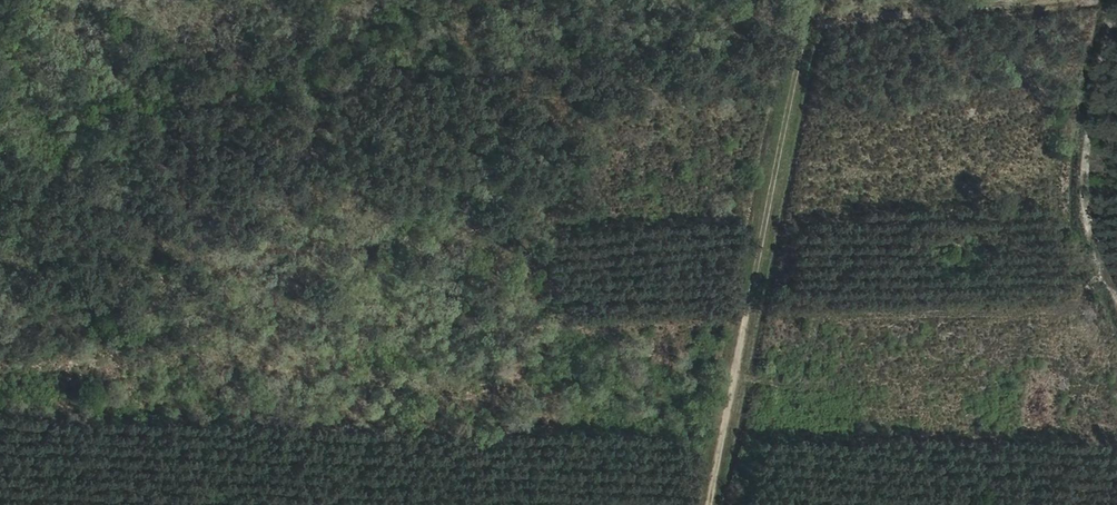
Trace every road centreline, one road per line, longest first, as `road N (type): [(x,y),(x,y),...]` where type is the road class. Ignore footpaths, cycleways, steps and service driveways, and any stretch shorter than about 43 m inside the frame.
road 1 (track): [(819,0),(710,504)]

